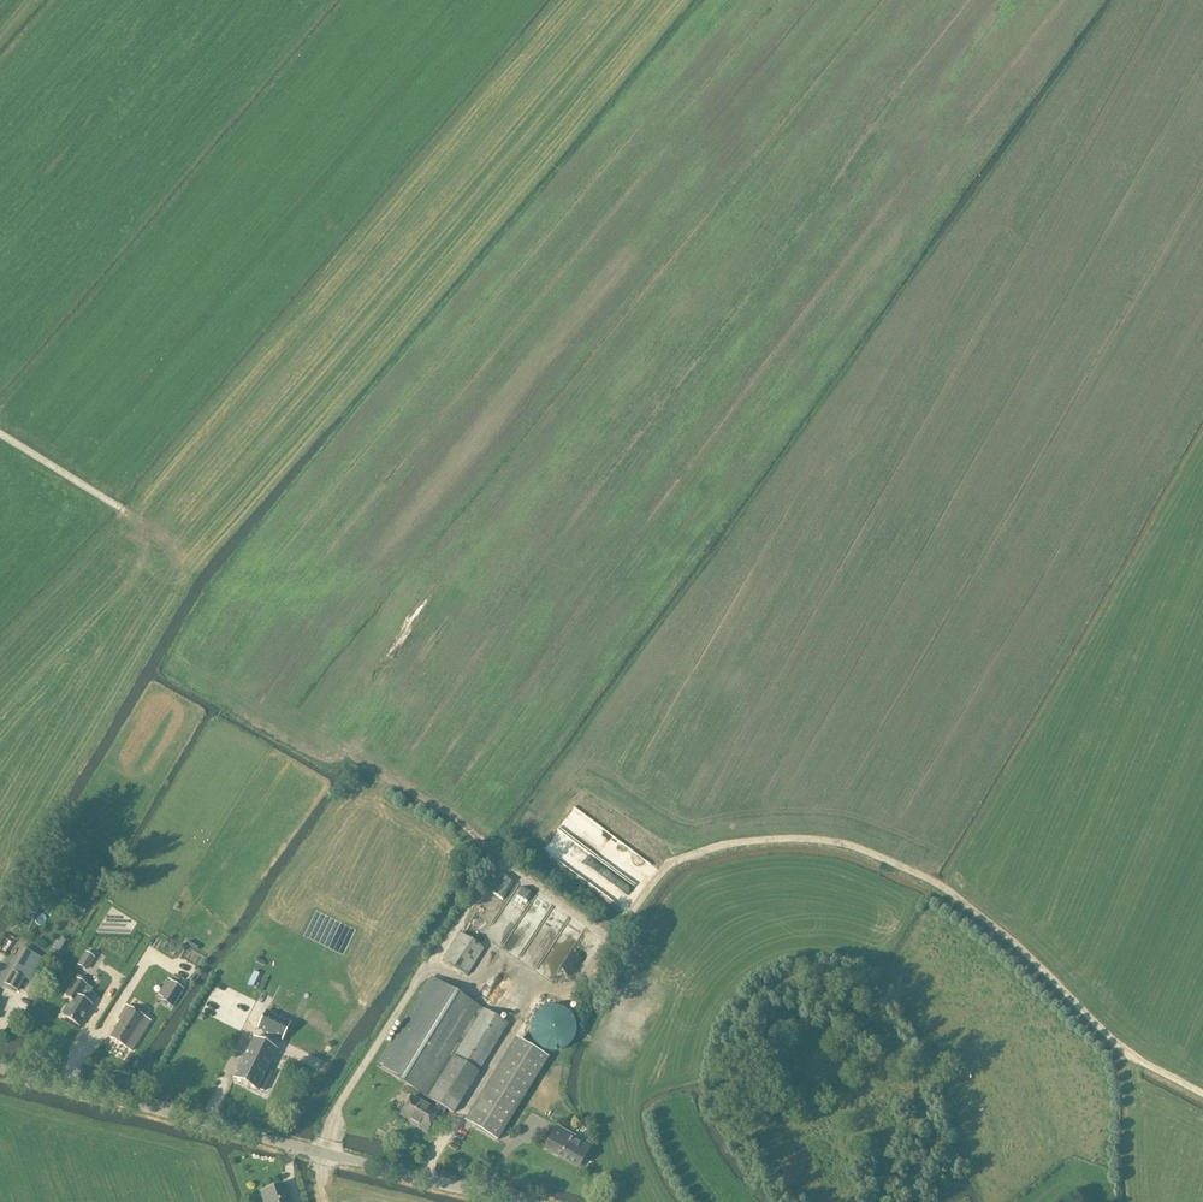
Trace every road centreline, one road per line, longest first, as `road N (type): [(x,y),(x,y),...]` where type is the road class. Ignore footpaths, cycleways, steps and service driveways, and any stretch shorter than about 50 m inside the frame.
road 1 (track): [(1202,1085),(1139,1052),(1021,930),(945,877),(852,839),(766,831),(685,850),(573,988),(468,915),(313,1153)]
road 2 (unclassified): [(522,1201),(0,1070)]
road 3 (track): [(134,505),(0,422)]

